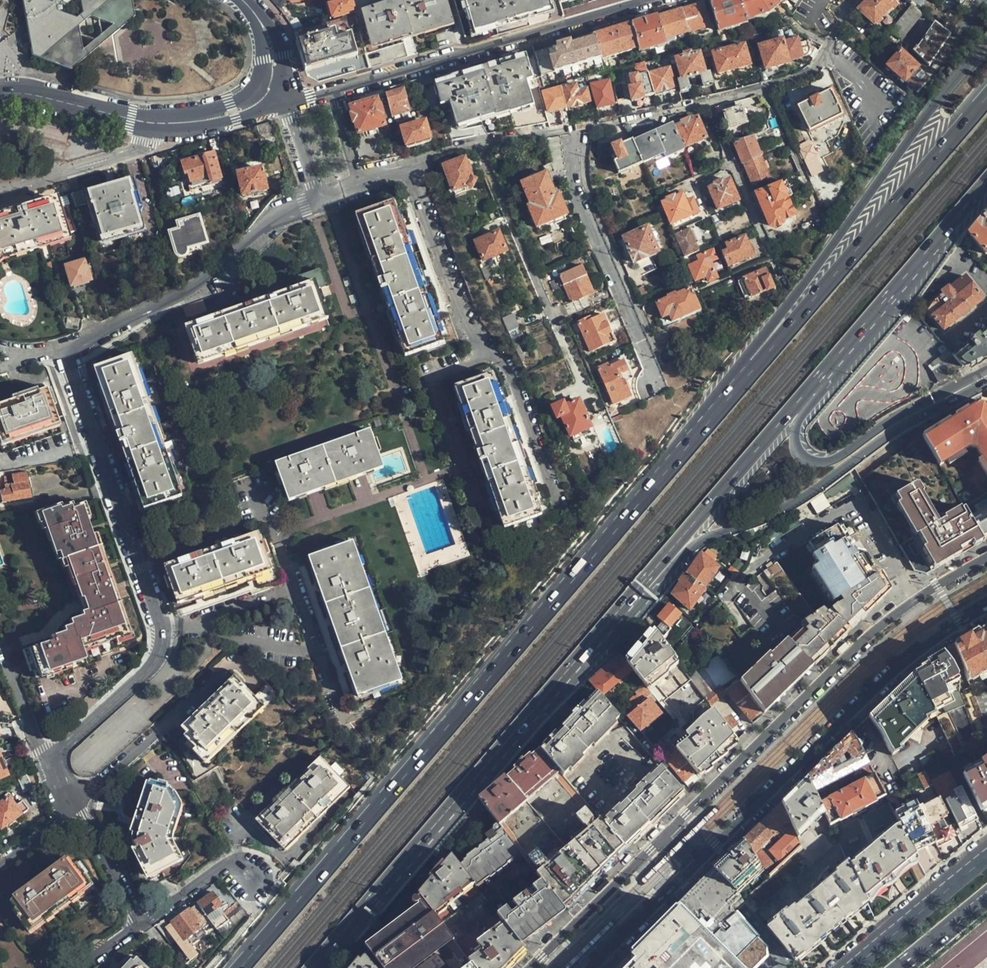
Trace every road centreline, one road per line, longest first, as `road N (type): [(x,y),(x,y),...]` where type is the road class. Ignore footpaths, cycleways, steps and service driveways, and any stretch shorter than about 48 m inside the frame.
road 1 (trunk): [(682,453),(240,967)]
road 2 (trunk): [(575,668),(924,254)]
road 3 (trunk): [(986,41),(682,453)]
road 4 (residential): [(64,350),(166,632),(160,664),(47,761)]
road 5 (trunk): [(986,96),(682,453)]
road 6 (trunk): [(575,668),(688,548),(791,503),(944,399)]
road 7 (trunk): [(944,399),(892,418),(824,463),(796,450),(796,422),(924,254)]
road 8 (trunk): [(312,967),(575,668)]
road 9 (secondary): [(695,863),(896,668),(986,607)]
road 10 (secondary): [(912,601),(668,832)]
road 11 (residential): [(334,90),(644,0)]
road 12 (residential): [(912,601),(862,508),(846,505),(753,562),(702,620)]
road 13 (residential): [(317,201),(270,220),(199,290),(64,350)]
road 14 (residential): [(567,130),(578,202),(656,386)]
road 15 (residential): [(478,146),(578,380)]
road 16 (residential): [(855,0),(823,57),(800,76),(705,102)]
road 17 (secondary): [(668,832),(530,967)]
road 18 (primary): [(986,853),(847,967)]
road 19 (residential): [(0,189),(137,153),(150,120)]
road 20 (residential): [(769,251),(705,102)]
road 21 (secondary): [(589,967),(695,863)]
road 22 (residential): [(705,102),(567,130)]
road 23 (residential): [(145,923),(75,809)]
road 24 (residential): [(252,874),(225,866),(145,923)]
road 25 (residential): [(478,146),(405,162),(361,181)]
road 26 (tertiary): [(150,120),(205,119),(250,108),(265,94)]

